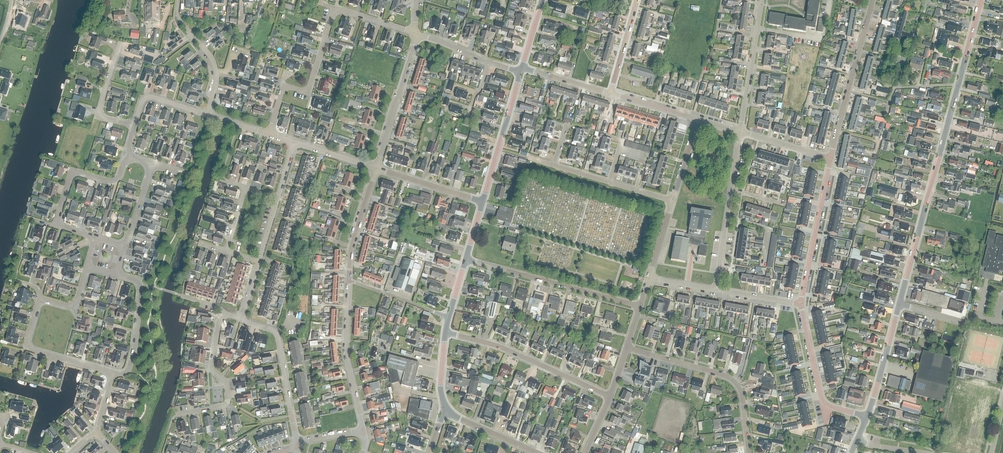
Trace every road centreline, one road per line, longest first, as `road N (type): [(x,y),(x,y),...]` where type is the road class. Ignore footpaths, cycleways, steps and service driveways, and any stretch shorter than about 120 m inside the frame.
road 1 (residential): [(415,33),(335,10),(310,86),(285,87),(269,134)]
road 2 (tertiary): [(901,304),(957,85)]
road 3 (residential): [(748,452),(742,396),(732,379),(627,348)]
road 4 (residential): [(640,306),(466,259)]
road 5 (residential): [(610,397),(502,348),(446,332)]
road 6 (residential): [(227,314),(213,363),(228,402),(175,415),(167,435)]
road 7 (residential): [(830,158),(872,0)]
road 8 (residential): [(364,431),(346,356),(349,280)]
road 9 (residential): [(296,442),(278,336),(240,319)]
road 10 (residential): [(801,304),(830,158)]
road 11 (residential): [(867,417),(822,399),(801,304)]
road 12 (residential): [(376,169),(415,33)]
road 13 (residential): [(113,372),(28,346),(42,300)]
road 14 (residential): [(484,201),(520,72)]
road 15 (residential): [(207,114),(216,70),(181,23),(179,0)]
road 16 (residential): [(58,224),(73,173),(114,181),(126,154)]

